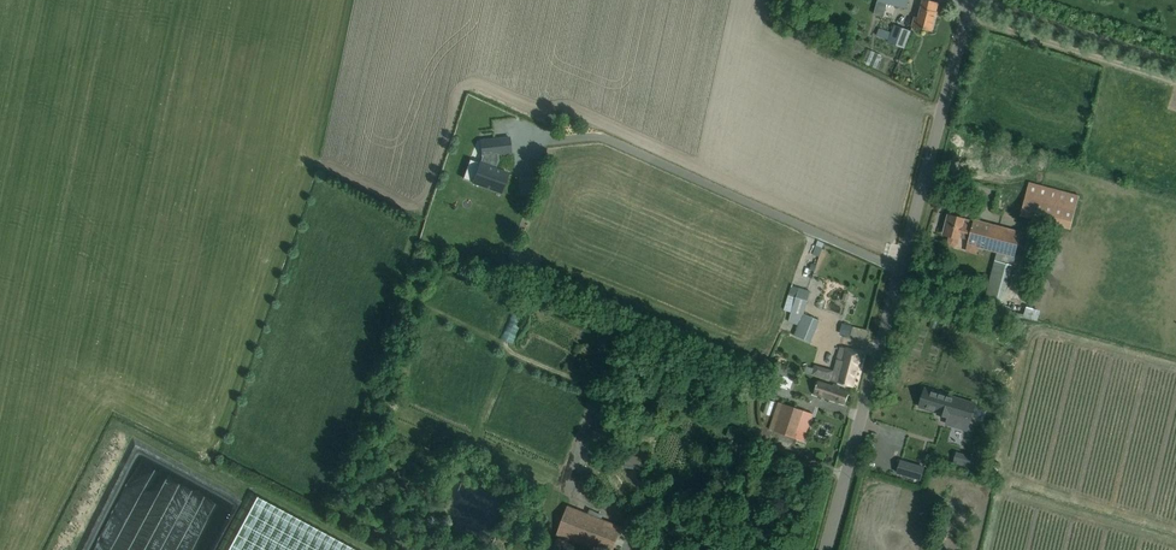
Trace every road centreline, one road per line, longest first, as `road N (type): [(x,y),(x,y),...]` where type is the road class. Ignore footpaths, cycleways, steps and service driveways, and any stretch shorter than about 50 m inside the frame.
road 1 (unclassified): [(846,477),(768,436),(747,372),(732,353),(433,226)]
road 2 (unclassified): [(846,477),(969,12)]
road 3 (unclassified): [(1175,77),(969,12)]
road 4 (track): [(424,549),(303,490)]

